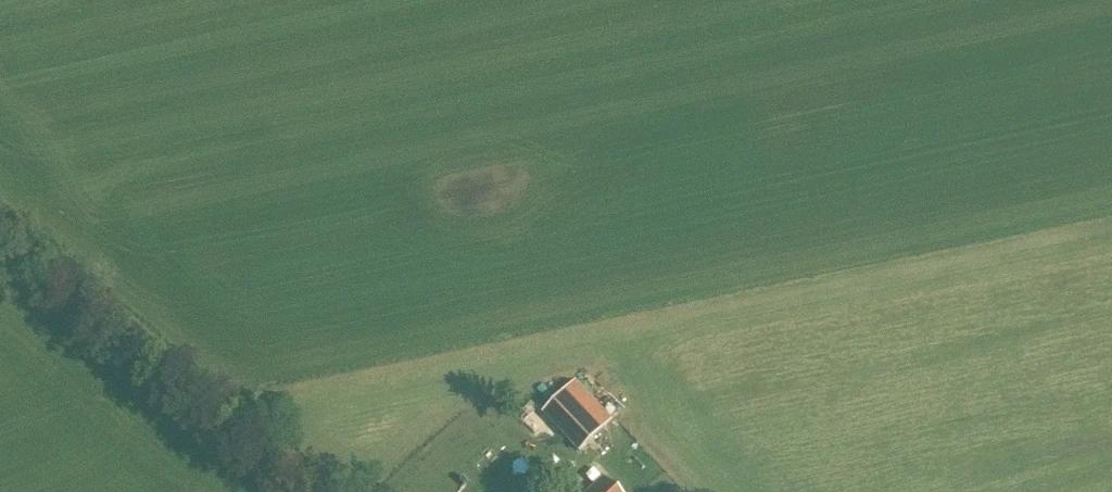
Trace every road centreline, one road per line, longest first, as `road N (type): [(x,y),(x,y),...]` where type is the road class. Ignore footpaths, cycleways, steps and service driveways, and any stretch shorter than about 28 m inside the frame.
road 1 (unclassified): [(305,491),(0,235)]

